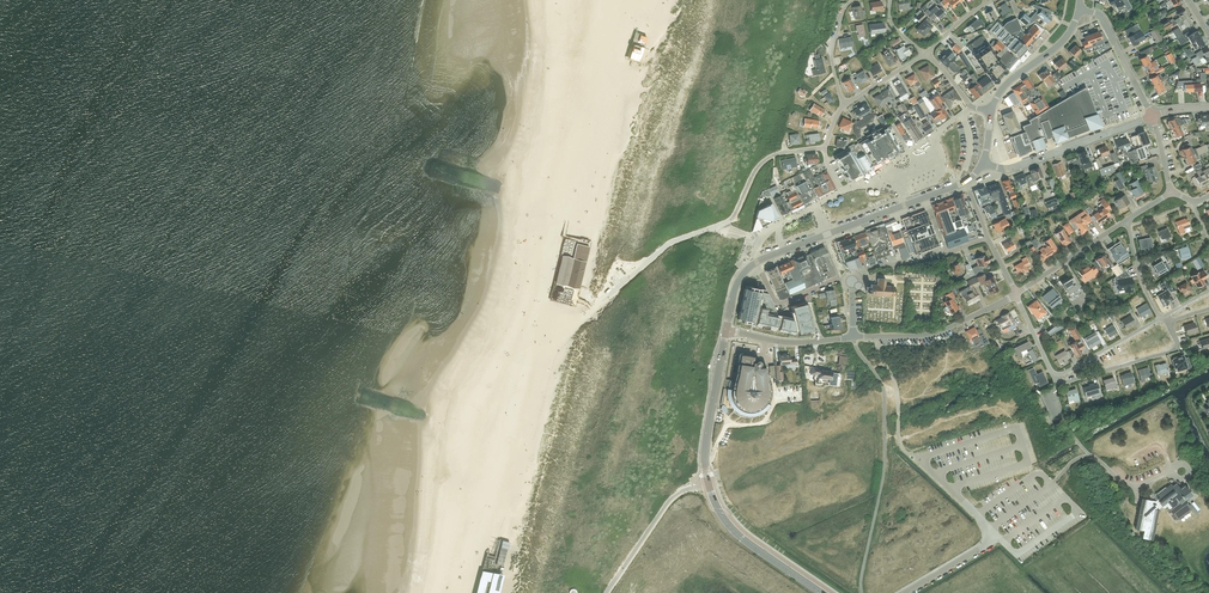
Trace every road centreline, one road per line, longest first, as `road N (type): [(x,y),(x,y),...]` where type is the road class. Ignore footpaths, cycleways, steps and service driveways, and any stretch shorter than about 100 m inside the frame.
road 1 (residential): [(585,315),(670,244),(731,220),(766,159),(825,147)]
road 2 (secondary): [(726,329),(737,283),(757,262),(965,182)]
road 3 (residential): [(1152,116),(1012,168),(983,163)]
road 4 (residential): [(854,337),(936,333),(1016,295)]
road 5 (secondary): [(821,592),(734,531),(708,483)]
road 6 (secondary): [(726,329),(705,447),(708,483)]
road 7 (residential): [(1055,378),(1177,350),(1166,322)]
road 8 (unclassified): [(695,487),(668,501),(605,592)]
road 9 (secondary): [(991,111),(1008,82),(1065,38),(1079,10)]
road 10 (residential): [(1152,116),(1102,20),(1079,10)]
road 11 (residential): [(1016,295),(1125,221)]
road 12 (residential): [(854,337),(790,342),(726,329)]
road 13 (residential): [(1055,378),(1163,317)]
road 14 (residential): [(1016,295),(965,182)]

